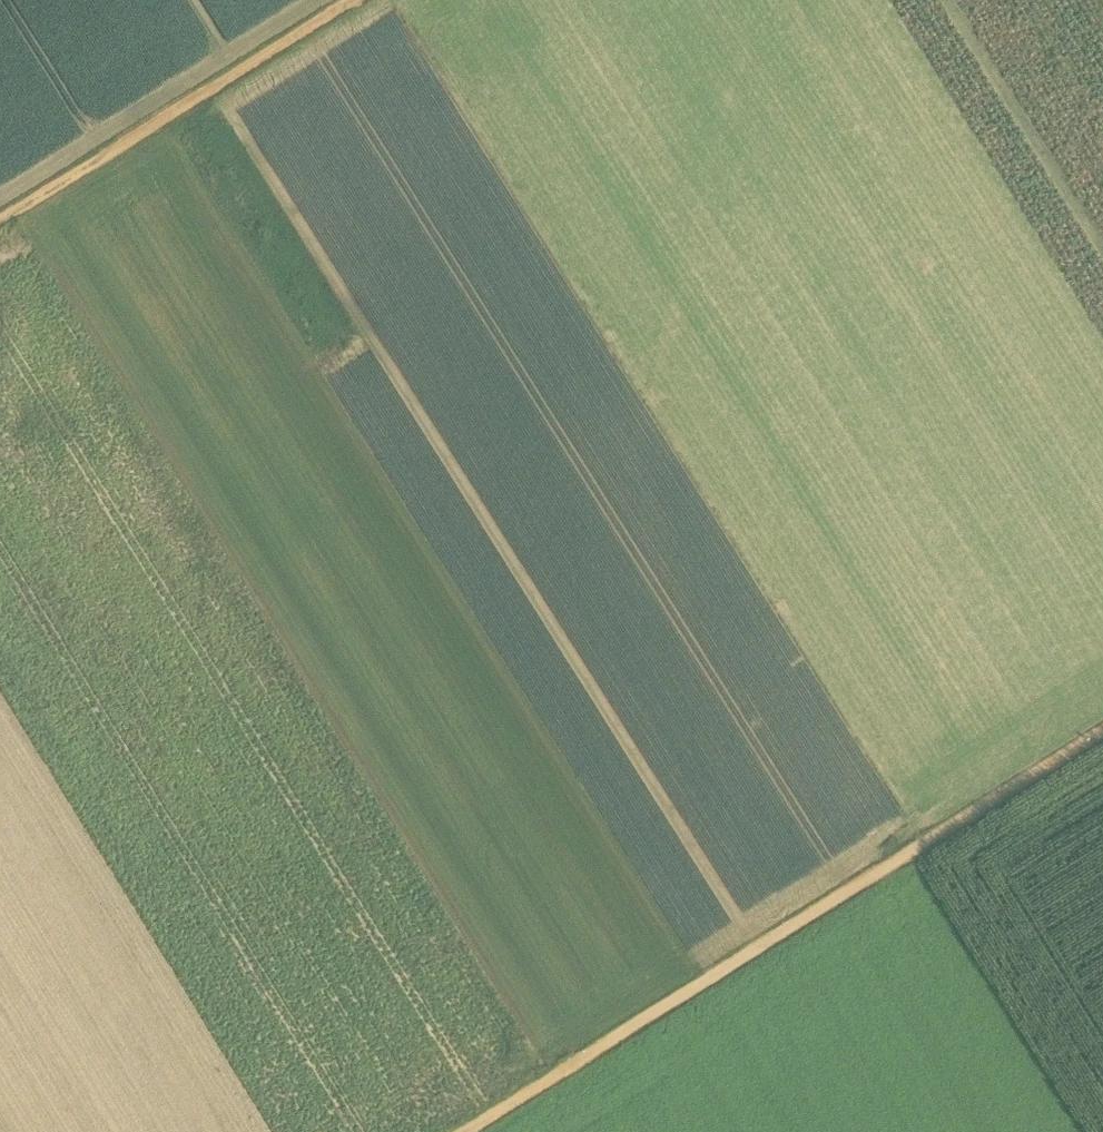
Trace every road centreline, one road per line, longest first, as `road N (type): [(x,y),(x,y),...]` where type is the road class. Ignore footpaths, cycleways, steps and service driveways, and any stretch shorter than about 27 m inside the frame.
road 1 (track): [(1102,734),(467,1131)]
road 2 (track): [(0,224),(357,0)]

